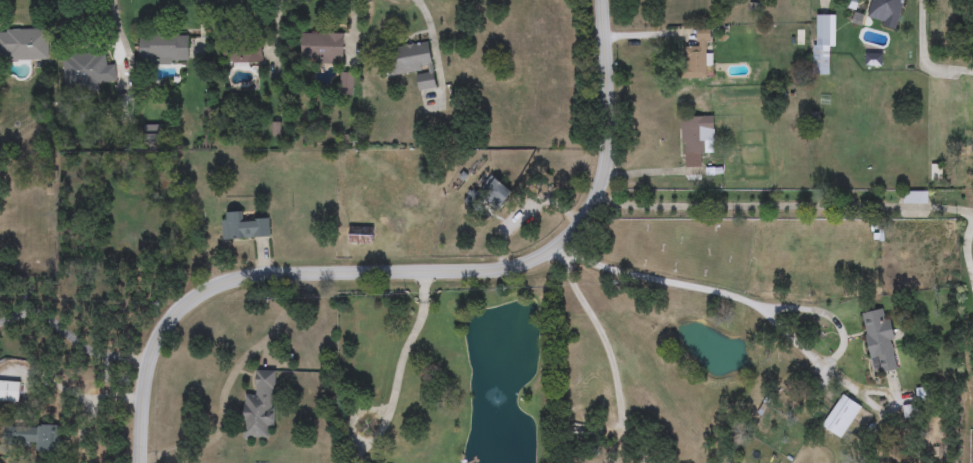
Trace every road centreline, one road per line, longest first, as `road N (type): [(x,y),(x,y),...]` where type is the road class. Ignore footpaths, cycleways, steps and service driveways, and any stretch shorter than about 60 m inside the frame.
road 1 (tertiary): [(602,0),(603,175),(572,232),(506,270),(251,278),(216,286),(182,308),(157,345),(142,401),(142,462)]

